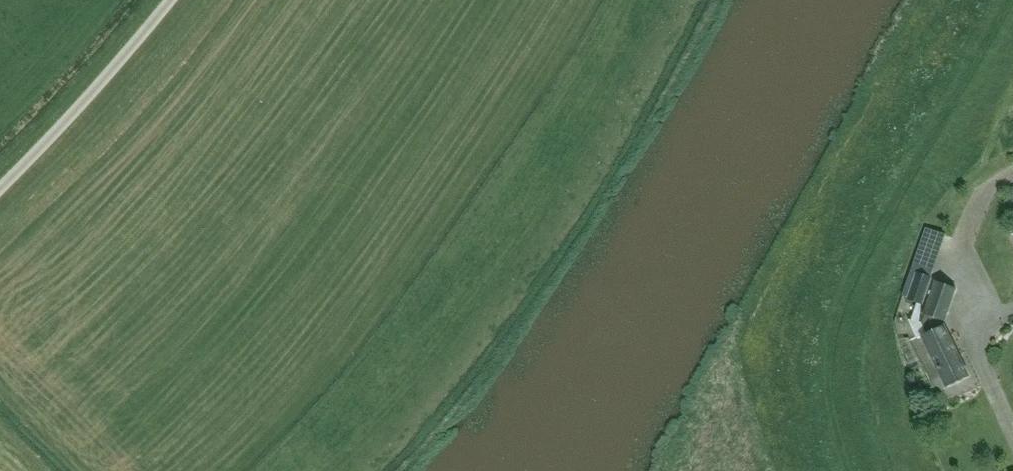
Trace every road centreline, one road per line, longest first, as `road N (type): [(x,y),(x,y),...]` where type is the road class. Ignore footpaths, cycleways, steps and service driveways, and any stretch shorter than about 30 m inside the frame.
road 1 (unclassified): [(0,157),(152,0)]

